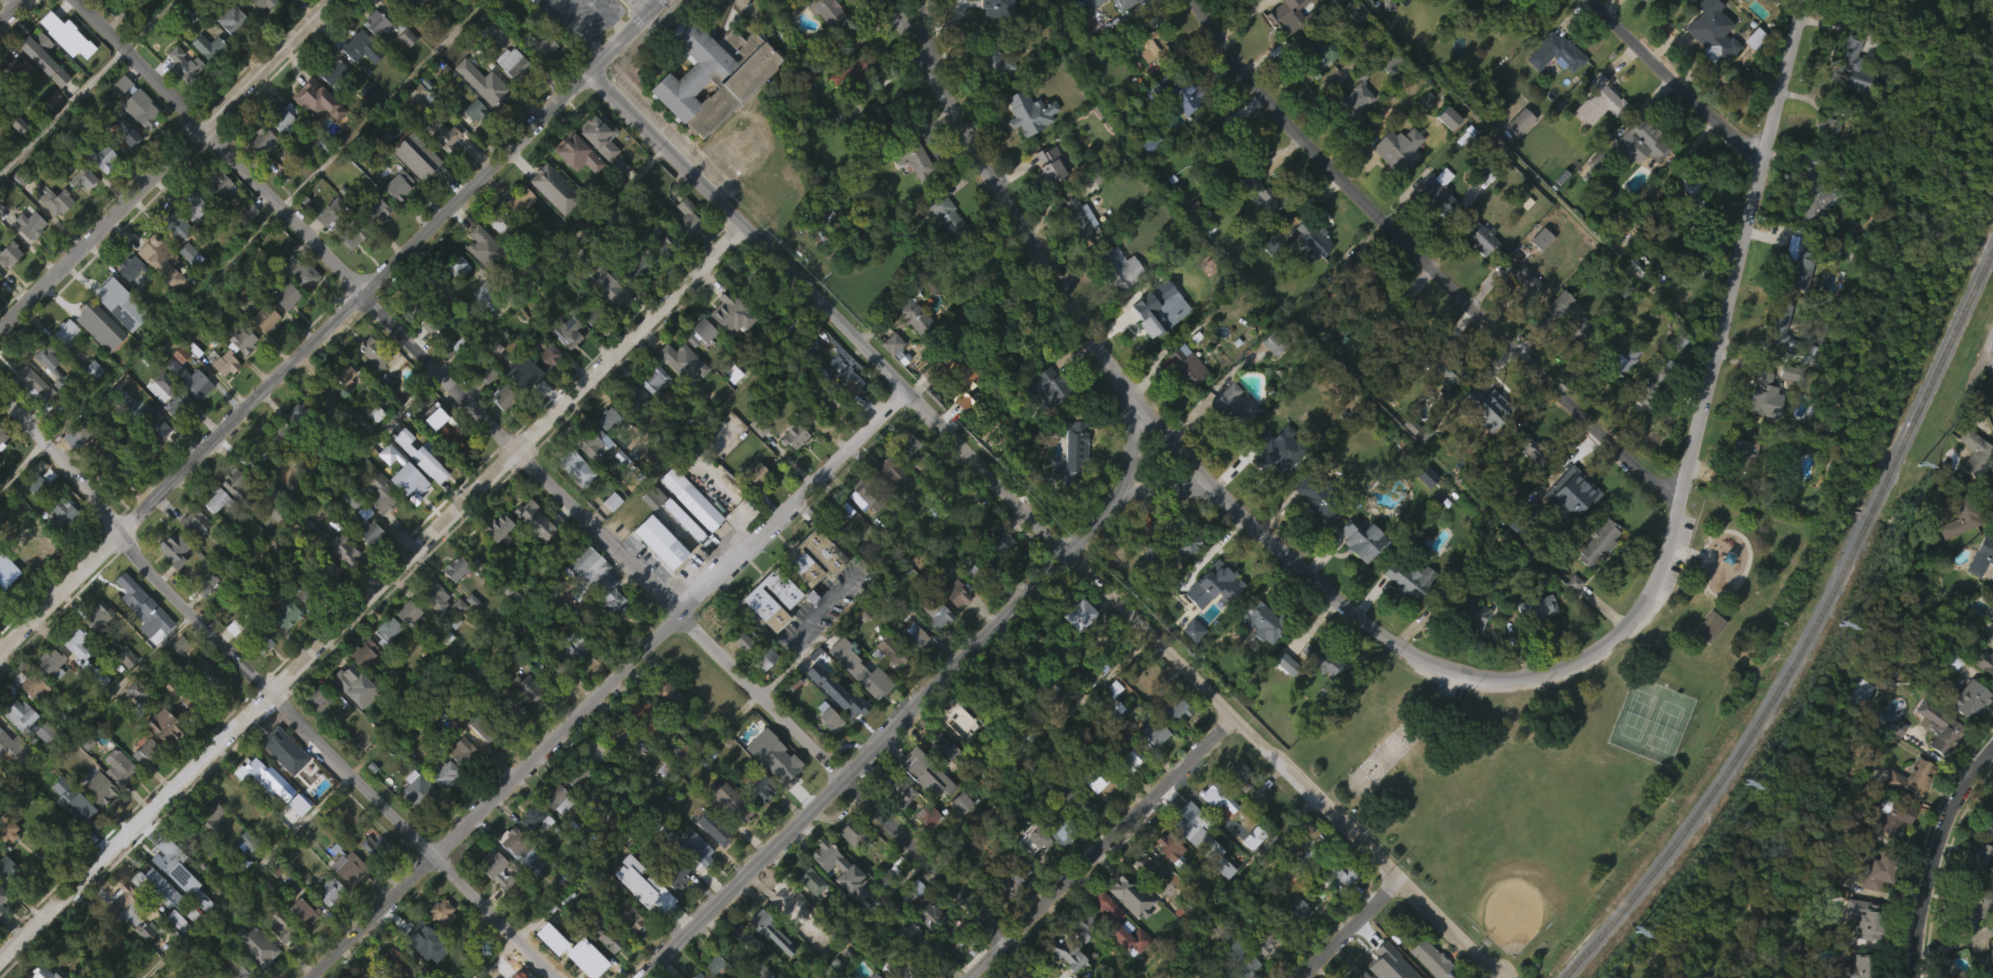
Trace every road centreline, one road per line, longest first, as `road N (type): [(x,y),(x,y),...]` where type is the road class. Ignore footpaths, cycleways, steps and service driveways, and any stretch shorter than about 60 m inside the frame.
road 1 (residential): [(590,68),(1497,977)]
road 2 (residential): [(77,0),(845,777)]
road 3 (residential): [(0,961),(743,227)]
road 4 (residential): [(0,651),(658,0)]
road 5 (residential): [(311,977),(909,390)]
road 6 (residential): [(0,399),(270,692),(555,977)]
road 7 (residential): [(1134,389),(1218,486),(1375,633),(1431,665),(1489,681),(1556,673),(1623,635),(1658,581),(1682,495)]
road 8 (residential): [(1193,0),(1317,158),(1579,416),(1650,481),(1682,495)]
road 9 (residential): [(1682,495),(1806,0)]
road 10 (residential): [(845,777),(1125,490),(1134,389)]
road 11 (tertiary): [(0,330),(331,0)]
road 12 (residential): [(924,60),(1134,389)]
road 13 (residential): [(970,977),(1234,713)]
road 14 (residential): [(642,977),(845,777)]
road 15 (residential): [(845,777),(1046,977)]
road 16 (residential): [(1916,977),(1946,830),(1992,758)]
road 17 (residential): [(1591,0),(1678,91),(1740,144),(1766,154)]
road 18 (residential): [(1301,977),(1400,879)]

